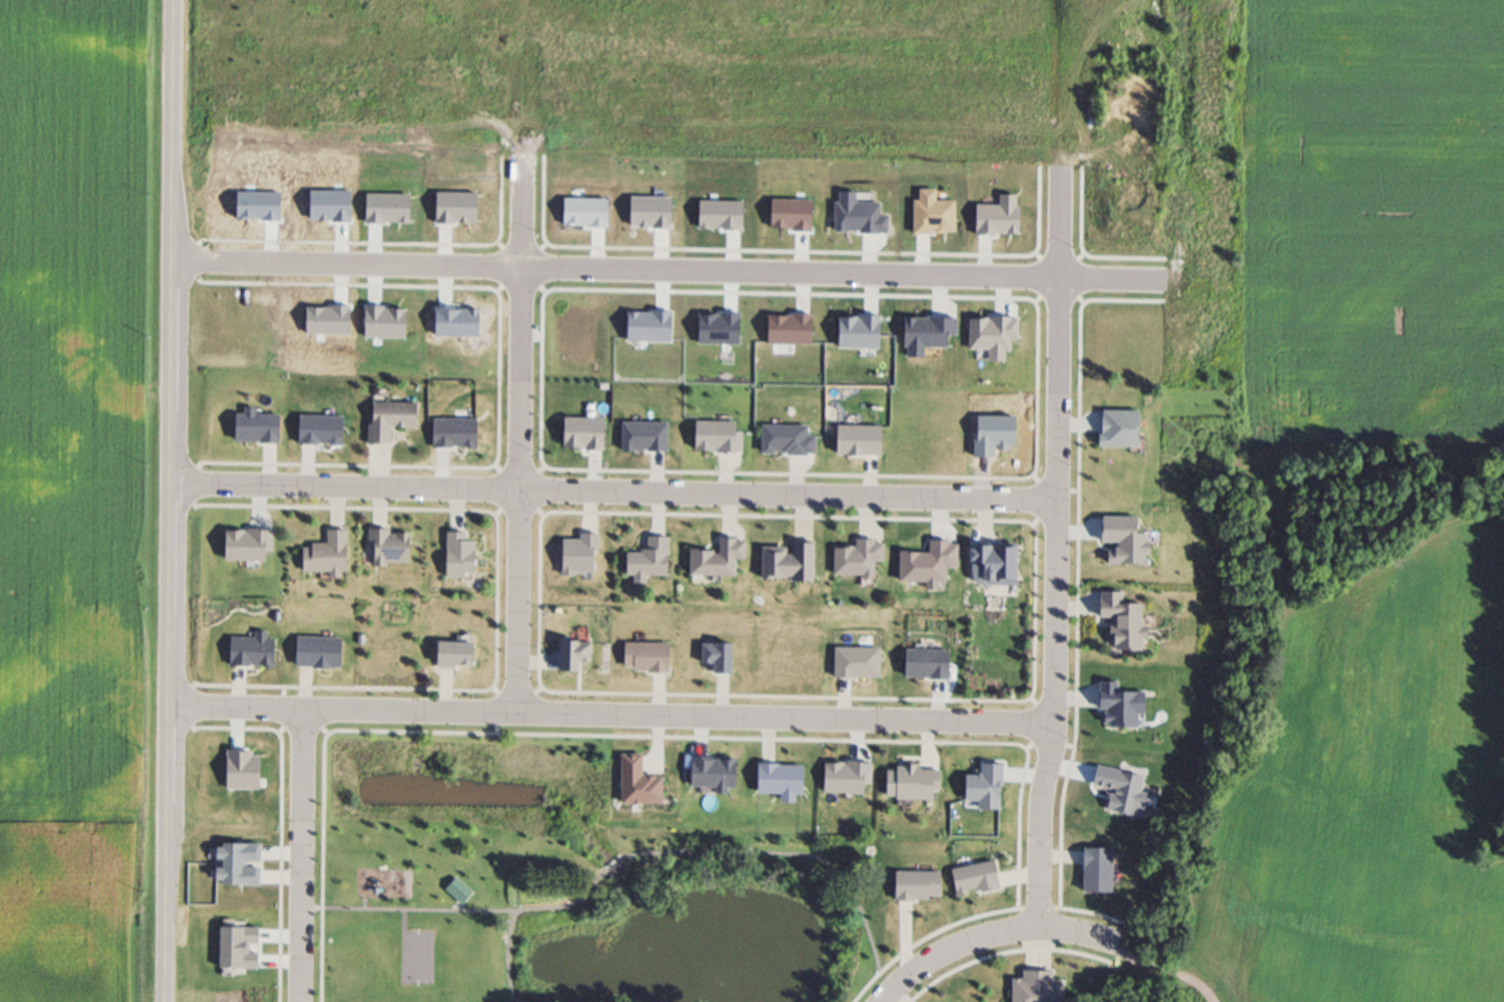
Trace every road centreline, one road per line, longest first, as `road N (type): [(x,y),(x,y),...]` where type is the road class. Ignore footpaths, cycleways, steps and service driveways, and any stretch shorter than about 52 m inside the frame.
road 1 (residential): [(1177,279),(169,261)]
road 2 (secondary): [(164,1001),(172,0)]
road 3 (residential): [(166,716),(1056,728)]
road 4 (residential): [(167,494),(1057,499)]
road 5 (residential): [(1065,173),(1045,930)]
road 6 (residential): [(527,156),(519,719)]
road 7 (residential): [(313,717),(306,1001)]
road 8 (residential): [(889,1001),(937,958),(986,936),(1045,930),(1125,951)]

